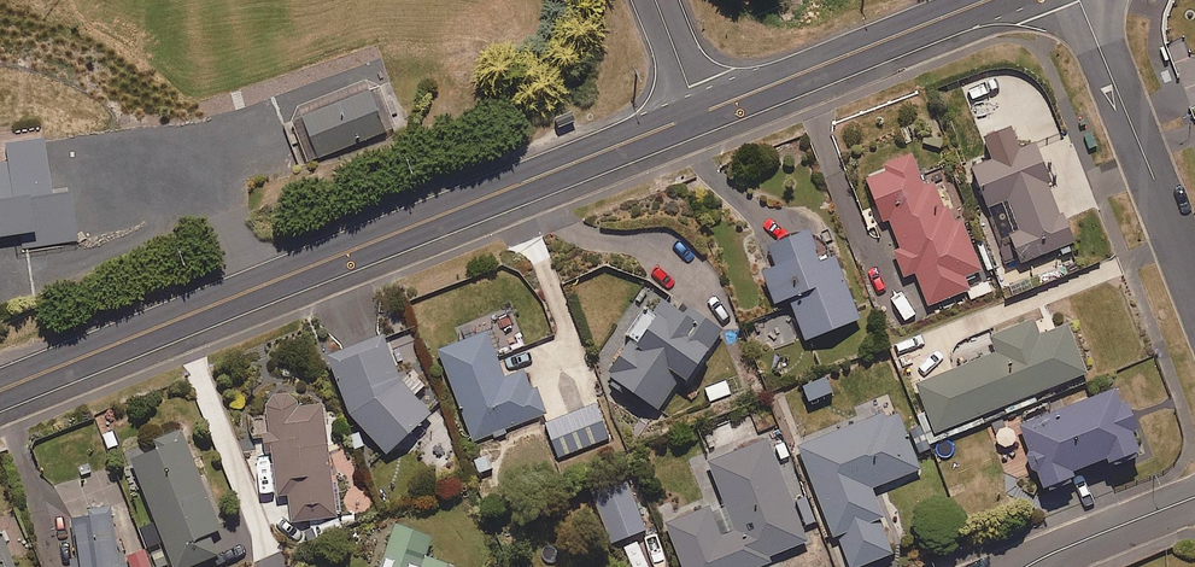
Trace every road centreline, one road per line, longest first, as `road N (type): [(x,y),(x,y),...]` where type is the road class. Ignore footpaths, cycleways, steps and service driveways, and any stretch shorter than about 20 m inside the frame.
road 1 (secondary): [(699,114),(0,391)]
road 2 (unclassified): [(1194,290),(1078,0)]
road 3 (secondary): [(988,0),(699,114)]
road 4 (residential): [(1194,497),(1037,559)]
road 5 (residential): [(699,114),(654,0)]

